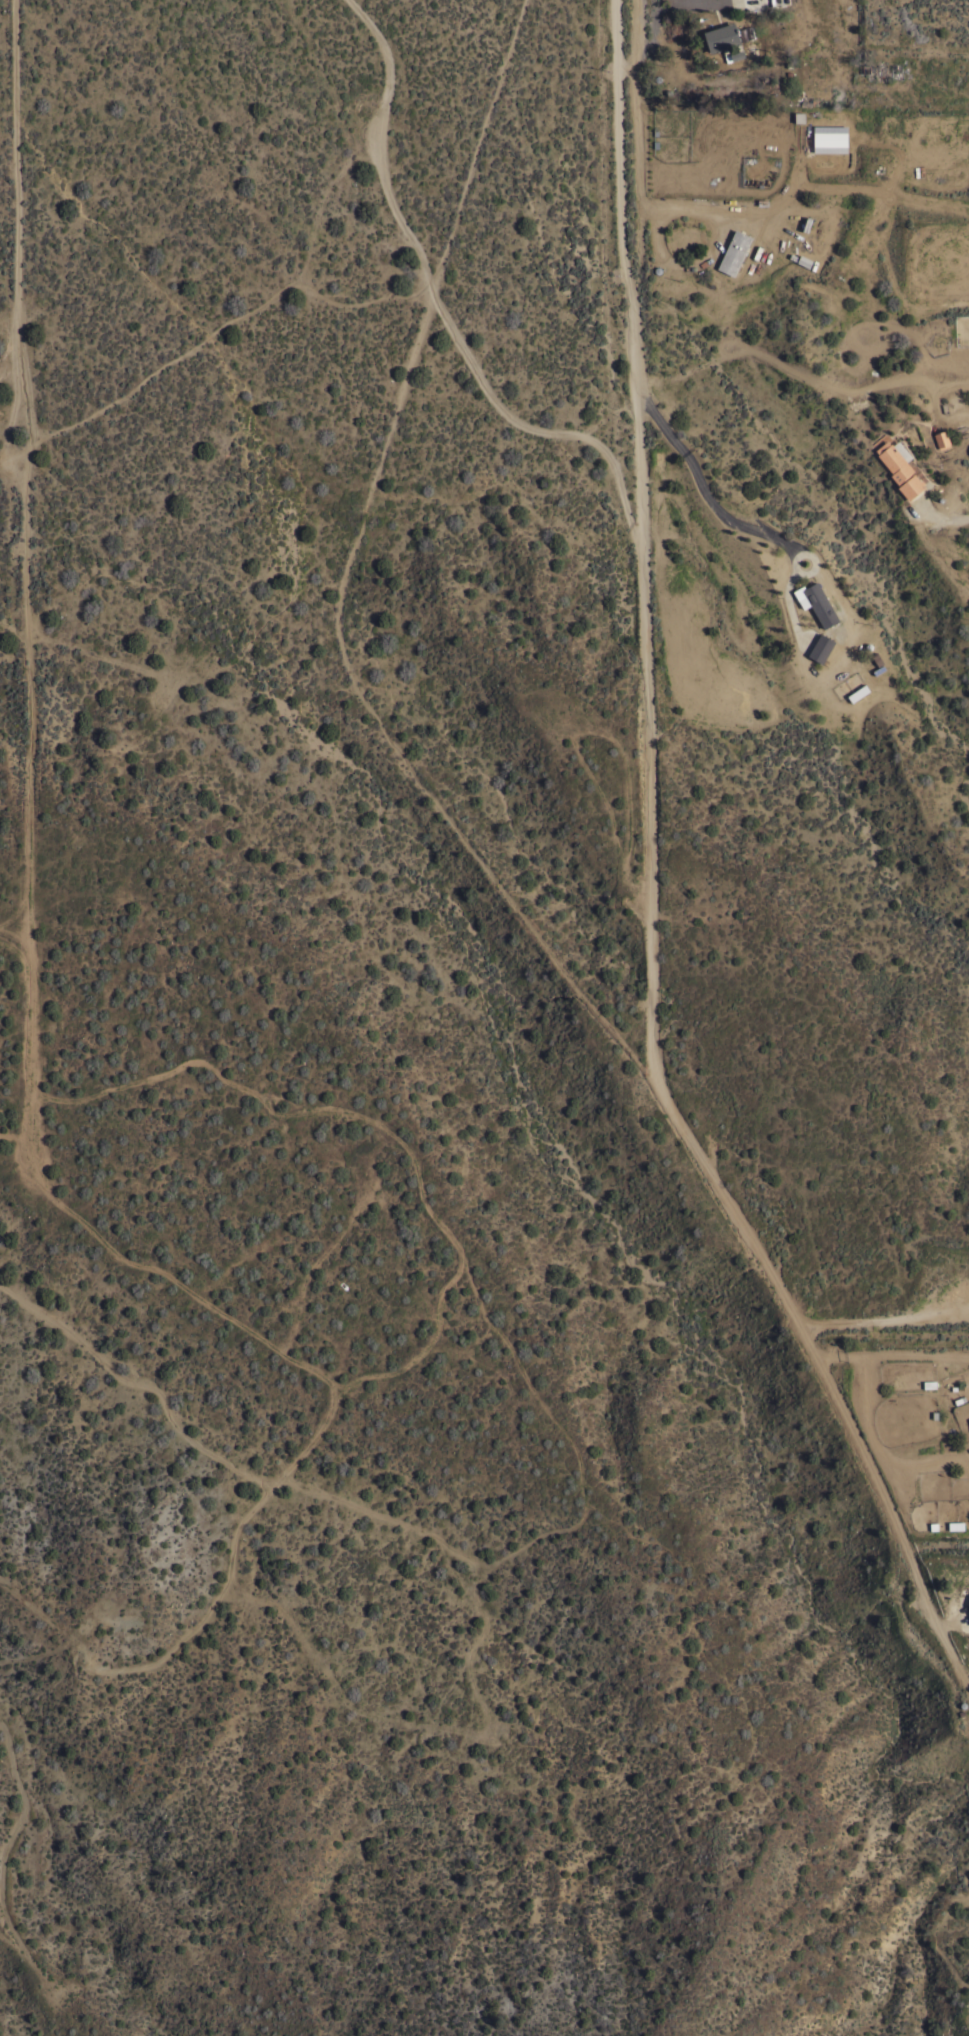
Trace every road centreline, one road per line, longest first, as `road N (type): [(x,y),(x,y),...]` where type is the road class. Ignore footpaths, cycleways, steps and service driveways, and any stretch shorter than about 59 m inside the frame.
road 1 (residential): [(631,308),(655,1067),(670,1112),(779,1290),(968,1687)]
road 2 (residential): [(616,0),(620,237),(631,308)]
road 3 (residential): [(631,308),(640,221),(635,0)]

